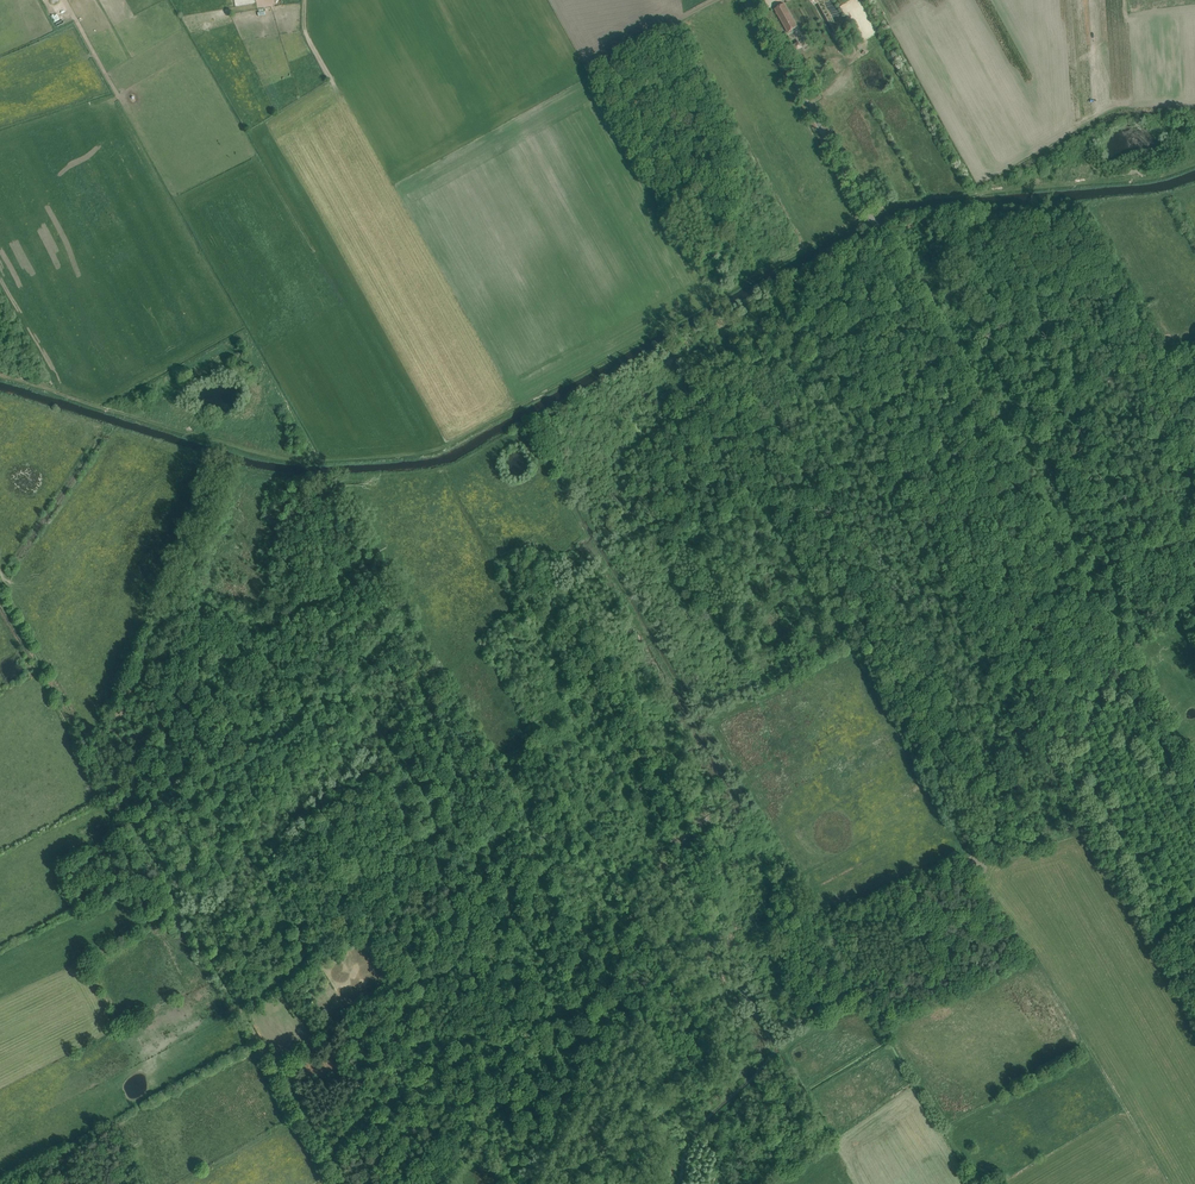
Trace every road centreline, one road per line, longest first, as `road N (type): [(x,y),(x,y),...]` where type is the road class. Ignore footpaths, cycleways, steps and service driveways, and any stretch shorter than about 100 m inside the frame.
road 1 (unclassified): [(1194,791),(748,0)]
road 2 (track): [(0,589),(348,1183)]

